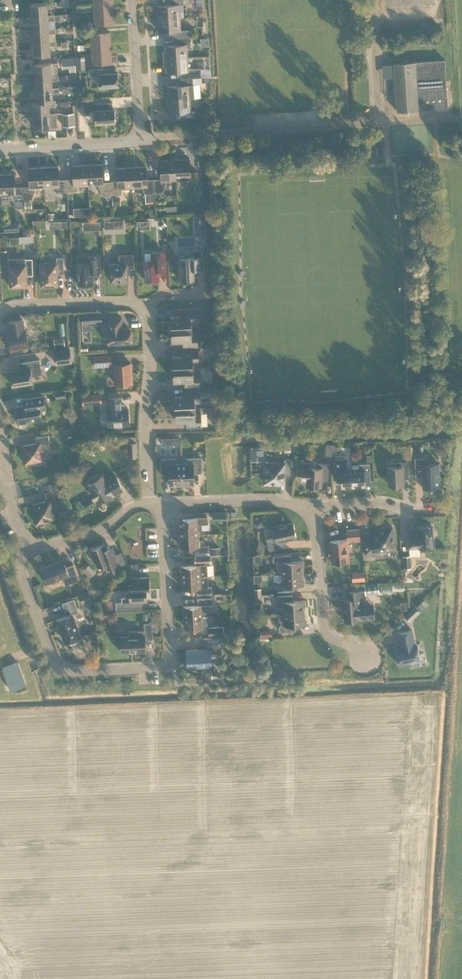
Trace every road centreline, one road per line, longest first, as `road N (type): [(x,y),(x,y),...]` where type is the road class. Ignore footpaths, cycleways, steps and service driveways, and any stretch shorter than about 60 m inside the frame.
road 1 (residential): [(162,502),(169,665),(79,670),(58,663),(22,571),(27,549)]
road 2 (residential): [(374,0),(379,122),(141,139)]
road 3 (residential): [(150,503),(150,307)]
road 4 (residential): [(367,655),(325,627),(313,505)]
road 5 (residential): [(0,312),(17,303),(150,307)]
road 6 (residential): [(313,505),(162,502)]
road 7 (residential): [(141,139),(0,150)]
road 8 (residential): [(141,139),(133,0)]
road 9 (residential): [(150,503),(103,532),(27,549)]
road 10 (residential): [(434,510),(313,505)]

